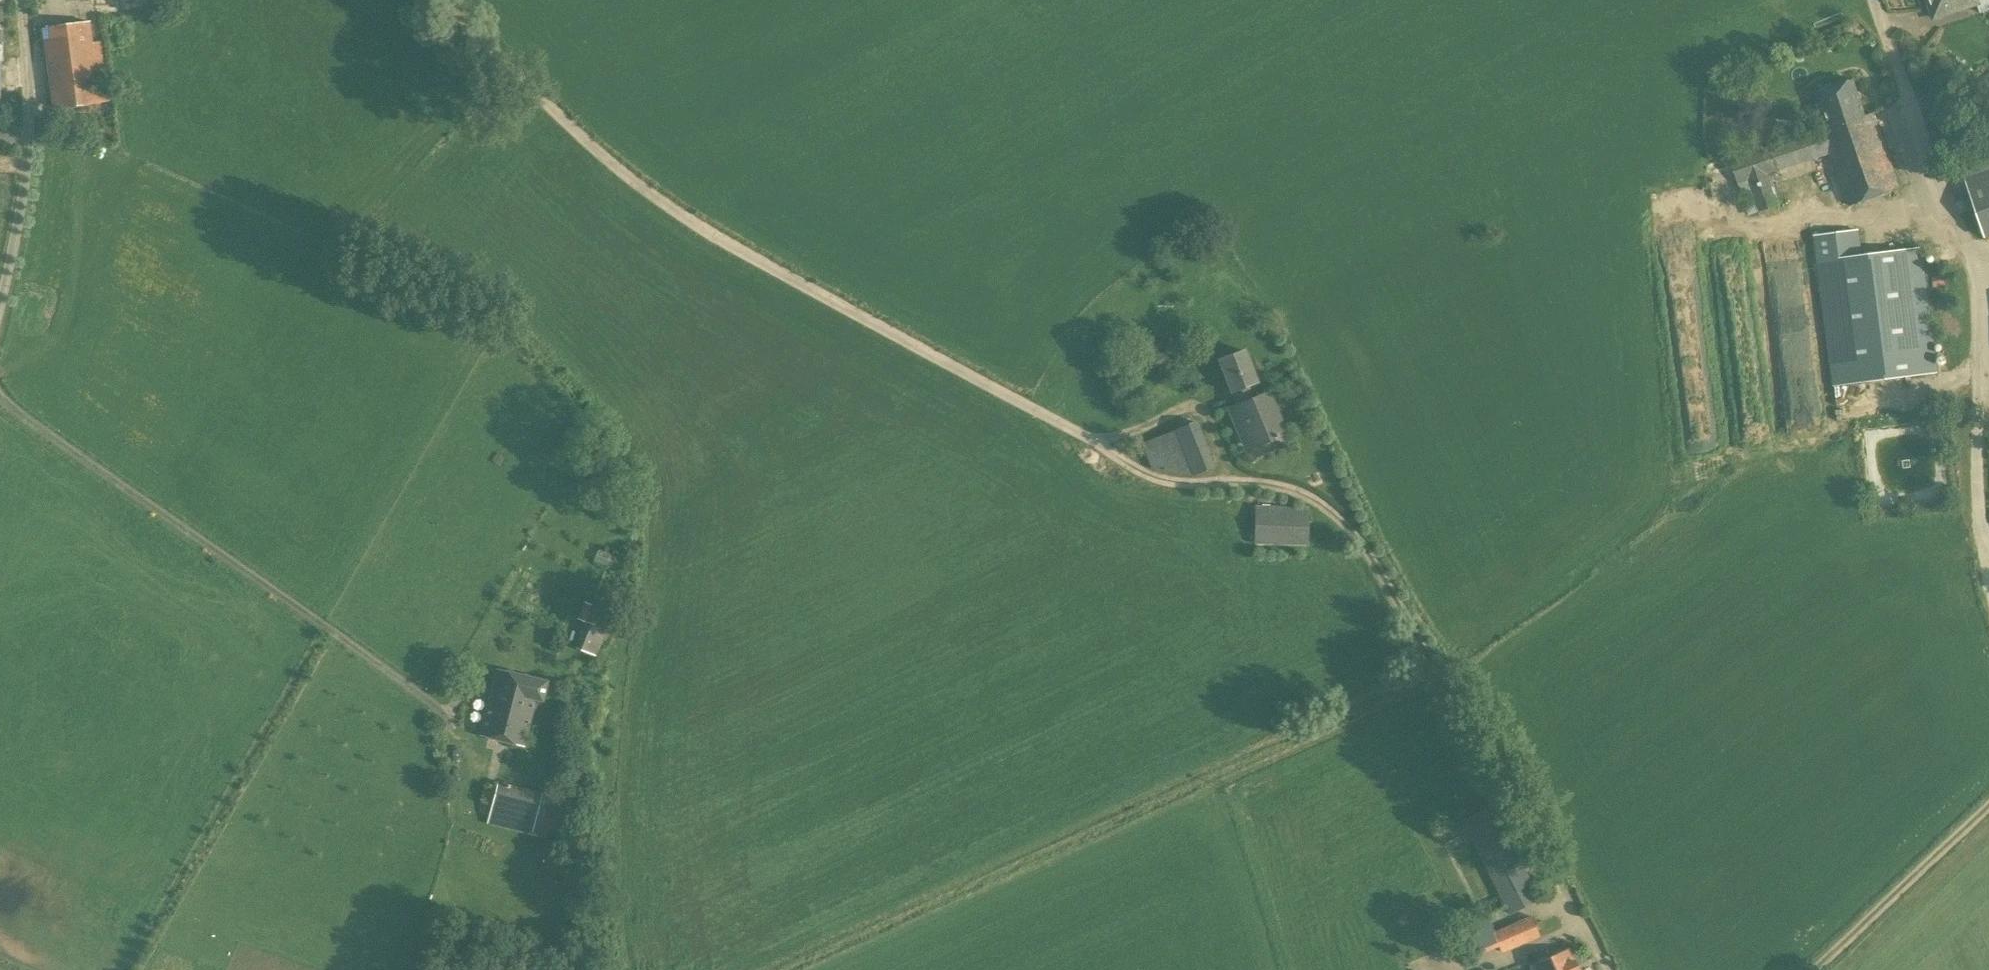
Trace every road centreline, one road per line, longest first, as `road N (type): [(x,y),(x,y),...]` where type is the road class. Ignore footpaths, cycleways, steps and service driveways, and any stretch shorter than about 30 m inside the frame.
road 1 (track): [(441,0),(599,154),(708,230),(1142,471),(1290,489),(1335,515),(1359,539),(1551,886),(1608,969)]
road 2 (unclassified): [(0,395),(426,698),(456,739)]
road 3 (track): [(1988,557),(1952,261),(1891,0)]
road 4 (unclassified): [(0,306),(27,168),(21,0)]
road 5 (track): [(1817,969),(1988,794)]

